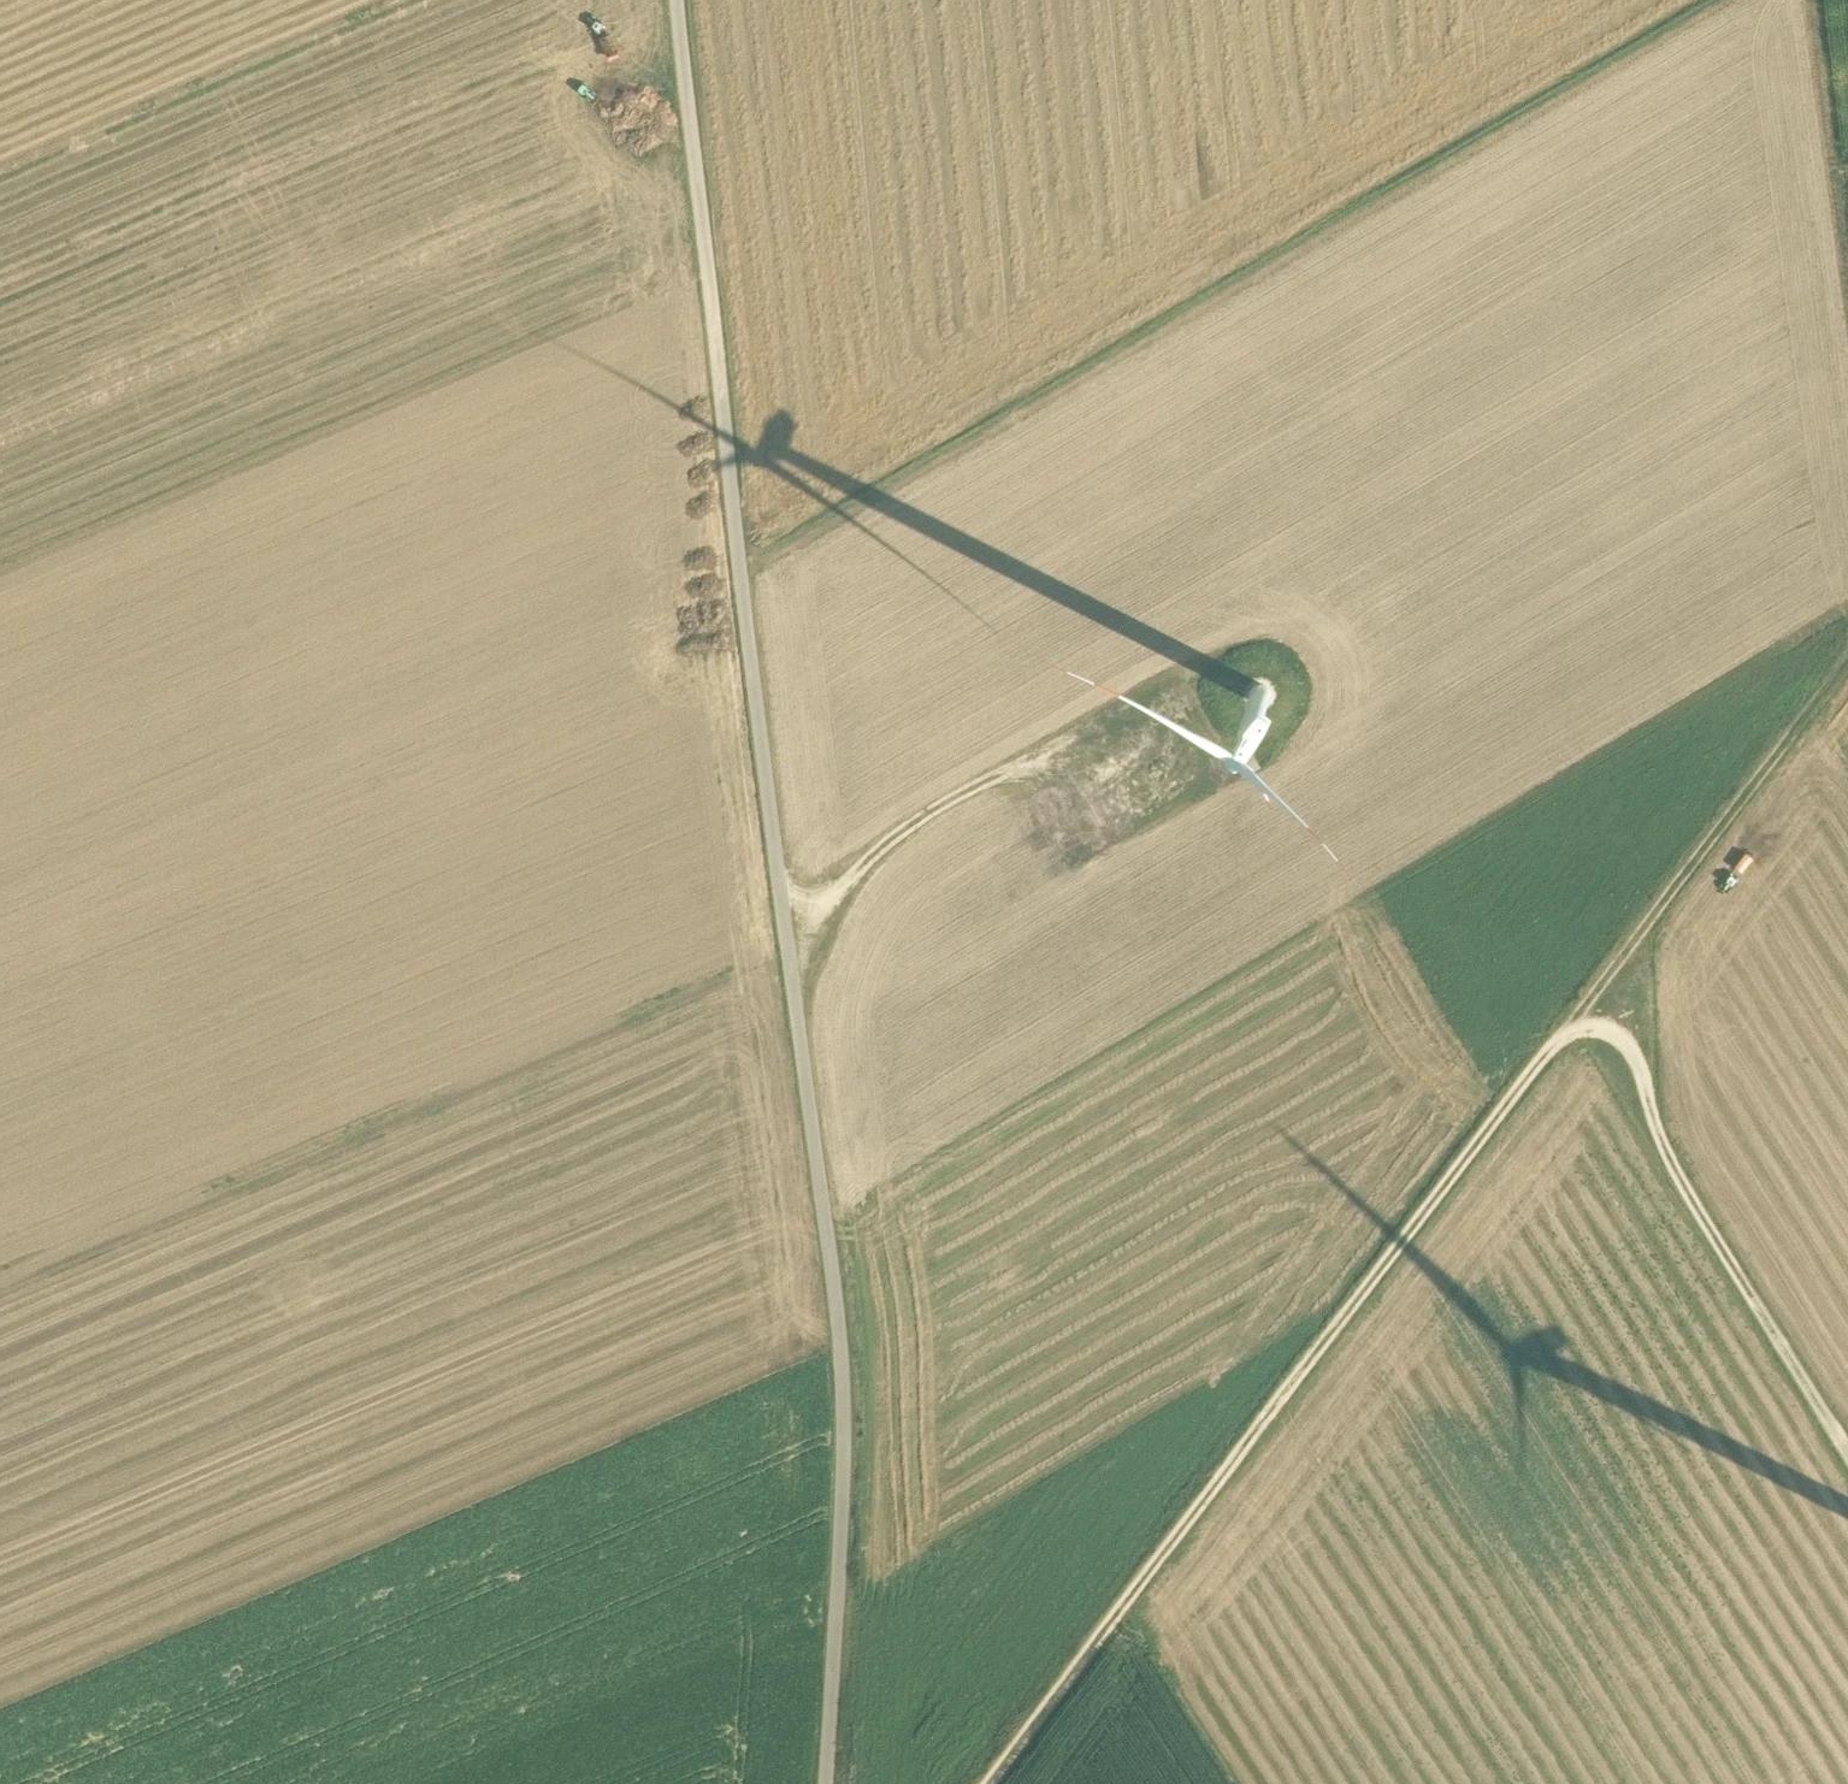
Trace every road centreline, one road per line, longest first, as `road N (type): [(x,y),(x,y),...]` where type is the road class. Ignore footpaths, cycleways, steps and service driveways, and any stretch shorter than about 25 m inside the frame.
road 1 (track): [(676,0),(844,1388),(827,1783)]
road 2 (track): [(991,1783),(1847,658)]
road 3 (track): [(1722,0),(740,576)]
road 4 (track): [(1588,999),(1631,1044),(1646,1073),(1660,1150),(1847,1448)]
road 5 (track): [(791,954),(860,858),(999,777)]
road 6 (track): [(1847,262),(1811,0)]

